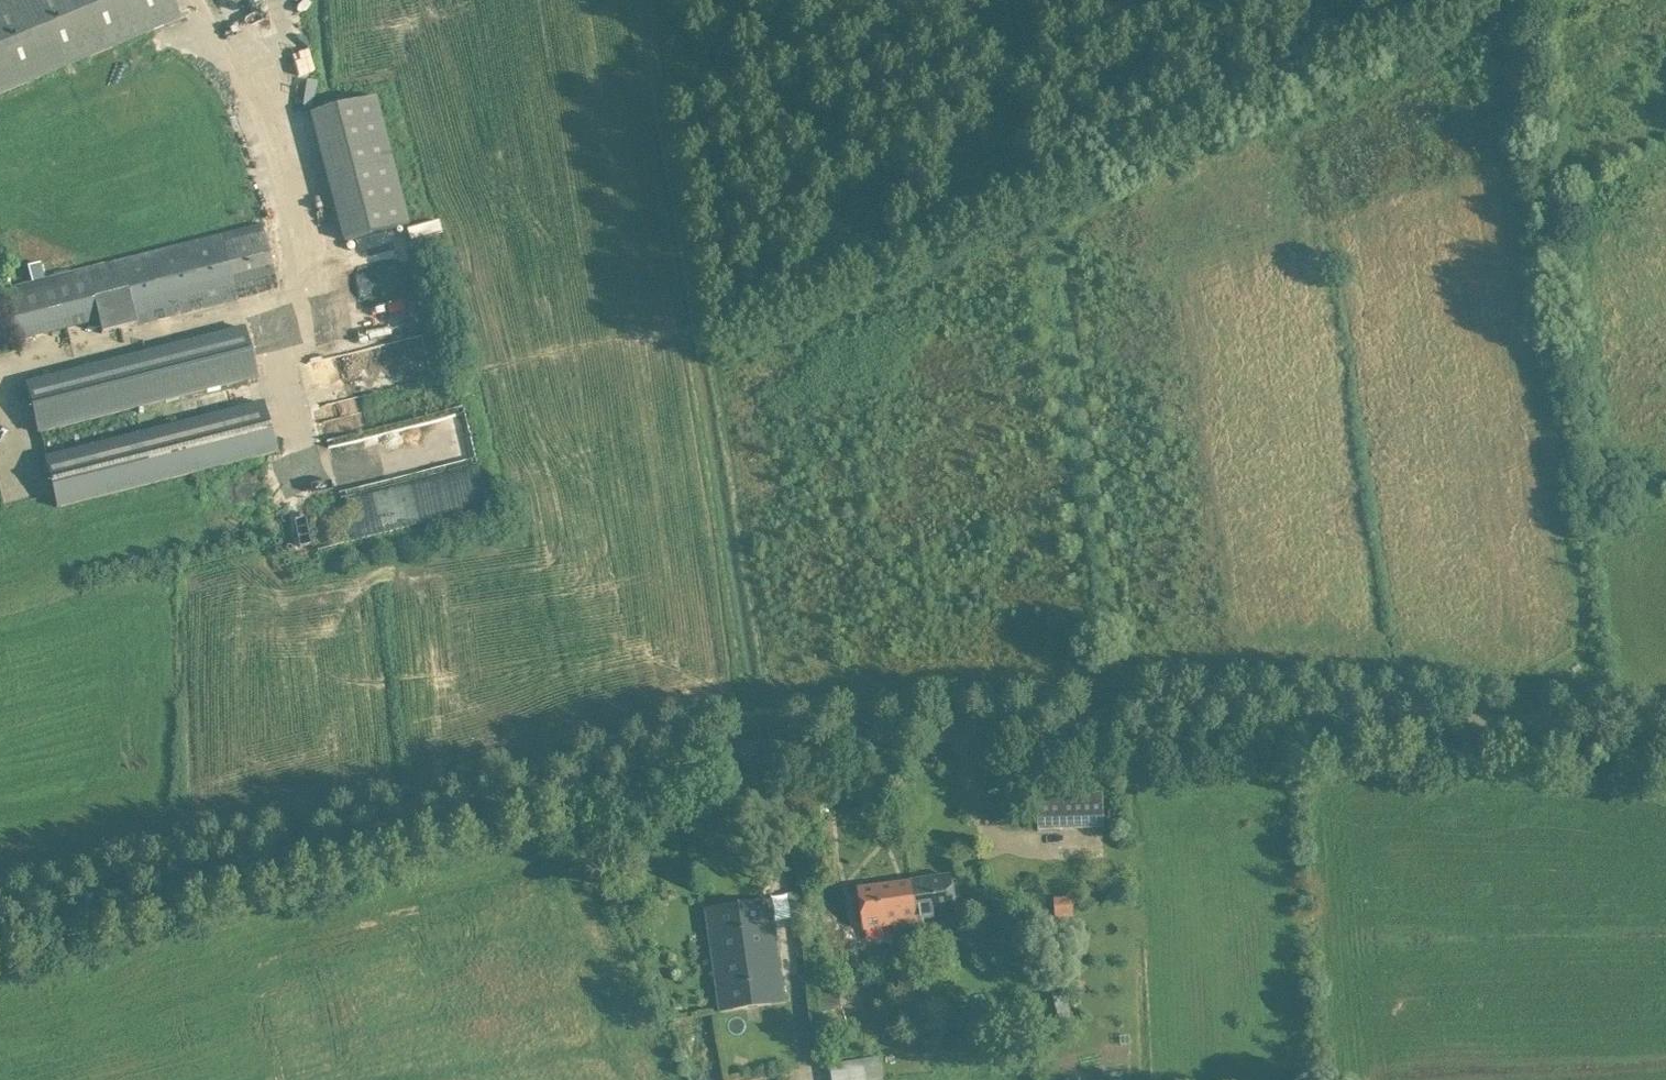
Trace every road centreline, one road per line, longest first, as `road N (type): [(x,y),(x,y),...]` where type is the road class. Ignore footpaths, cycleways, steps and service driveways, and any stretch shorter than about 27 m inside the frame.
road 1 (unclassified): [(0,916),(730,748),(965,725),(1258,712),(1665,729)]

